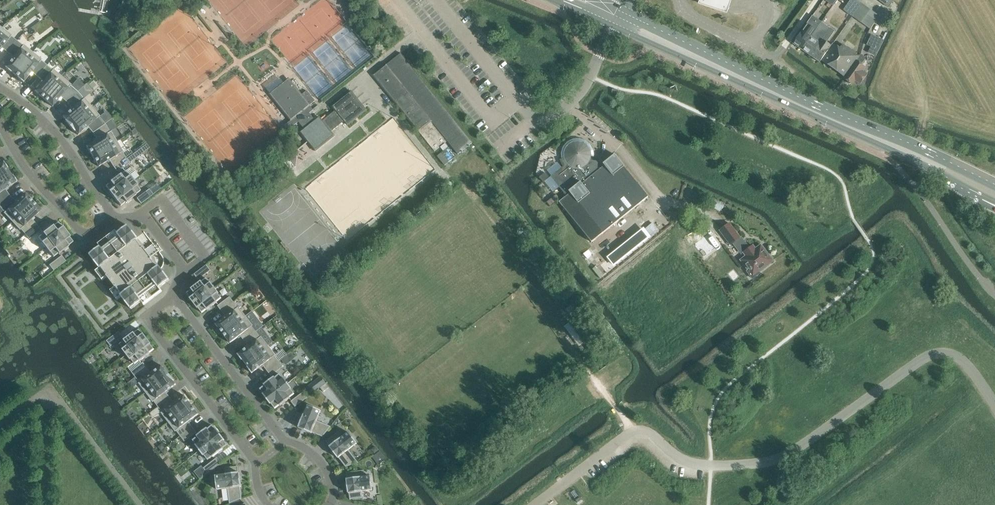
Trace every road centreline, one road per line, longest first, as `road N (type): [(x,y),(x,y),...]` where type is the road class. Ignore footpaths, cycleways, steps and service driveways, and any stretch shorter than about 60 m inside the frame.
road 1 (unclassified): [(994,401),(972,367),(949,352),(928,352),(774,461),(692,461),(650,429),(635,430),(536,504)]
road 2 (secondary): [(994,184),(620,11)]
road 3 (secondary): [(615,26),(975,196)]
road 4 (residential): [(174,297),(144,319),(257,464)]
road 5 (residential): [(285,441),(174,297)]
road 6 (residential): [(111,214),(69,147),(0,75)]
road 7 (residential): [(0,126),(50,198),(87,235),(111,214)]
road 8 (track): [(918,149),(923,101),(902,62),(917,0)]
road 9 (residential): [(135,214),(161,196),(206,253),(183,273)]

